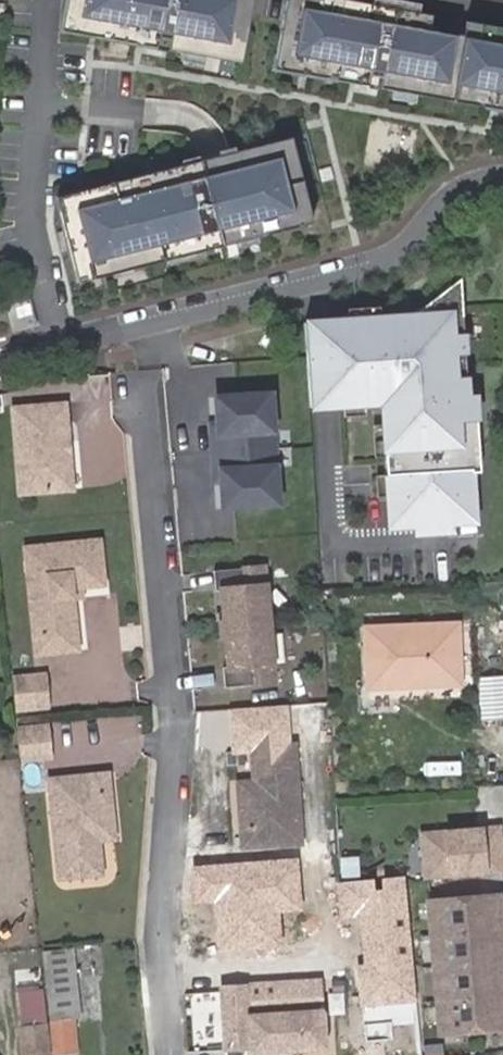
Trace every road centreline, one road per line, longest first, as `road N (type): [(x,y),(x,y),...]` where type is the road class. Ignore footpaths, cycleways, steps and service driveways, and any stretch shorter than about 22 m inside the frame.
road 1 (residential): [(502,180),(460,192),(399,252),(374,264),(0,359)]

